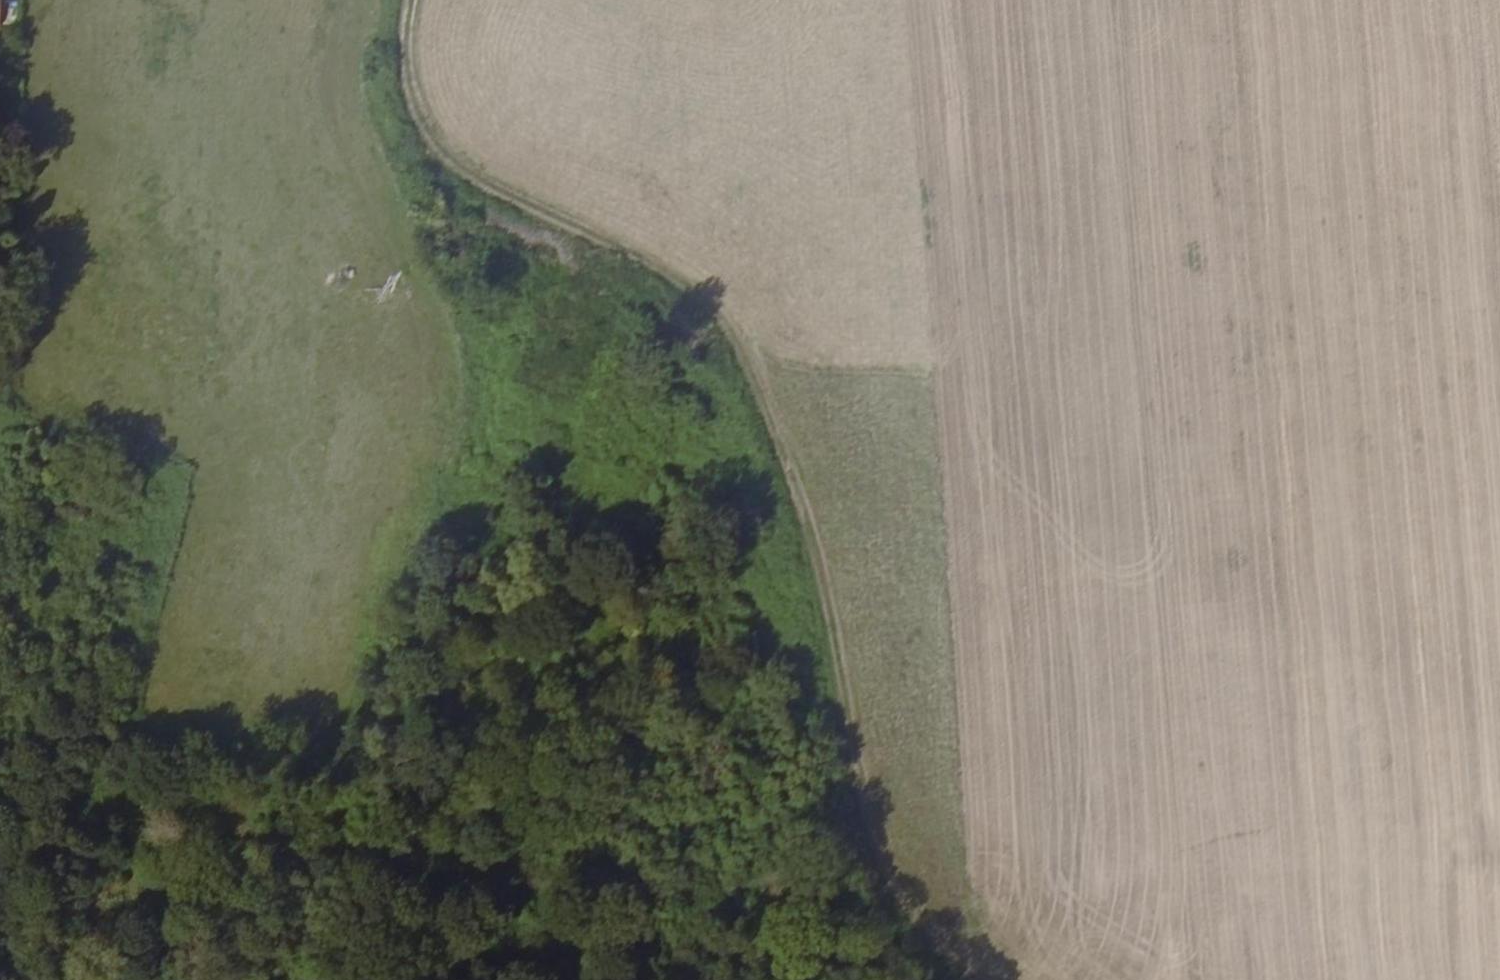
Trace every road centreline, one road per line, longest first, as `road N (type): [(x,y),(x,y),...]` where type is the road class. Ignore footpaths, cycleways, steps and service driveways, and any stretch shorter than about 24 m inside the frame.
road 1 (track): [(402,0),(407,108),(456,174),(653,265),(731,331),(806,540),(892,892),(971,979)]

